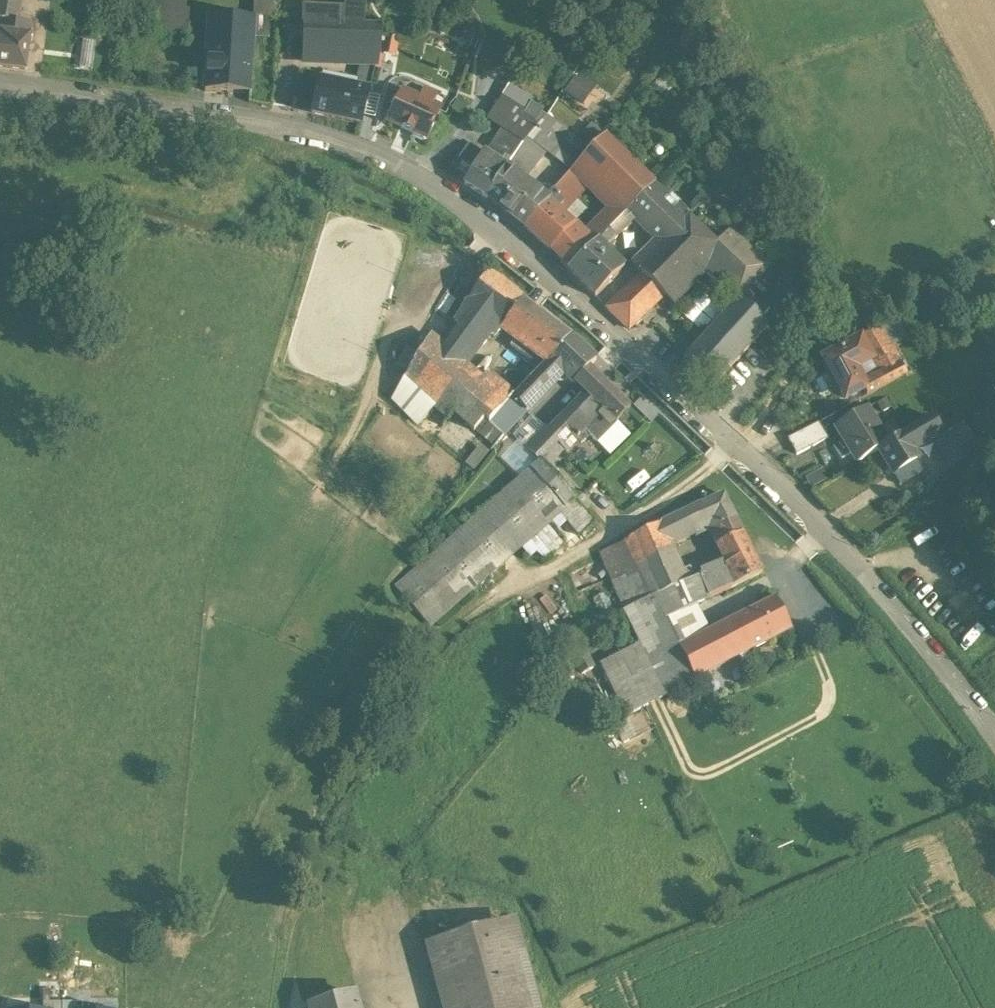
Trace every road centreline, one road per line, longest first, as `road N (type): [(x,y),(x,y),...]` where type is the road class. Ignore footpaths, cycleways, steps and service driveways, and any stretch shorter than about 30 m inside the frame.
road 1 (residential): [(994,731),(963,685),(742,442),(444,193),(334,138),(274,120),(0,78)]
road 2 (track): [(705,470),(604,538),(502,581),(472,605)]

